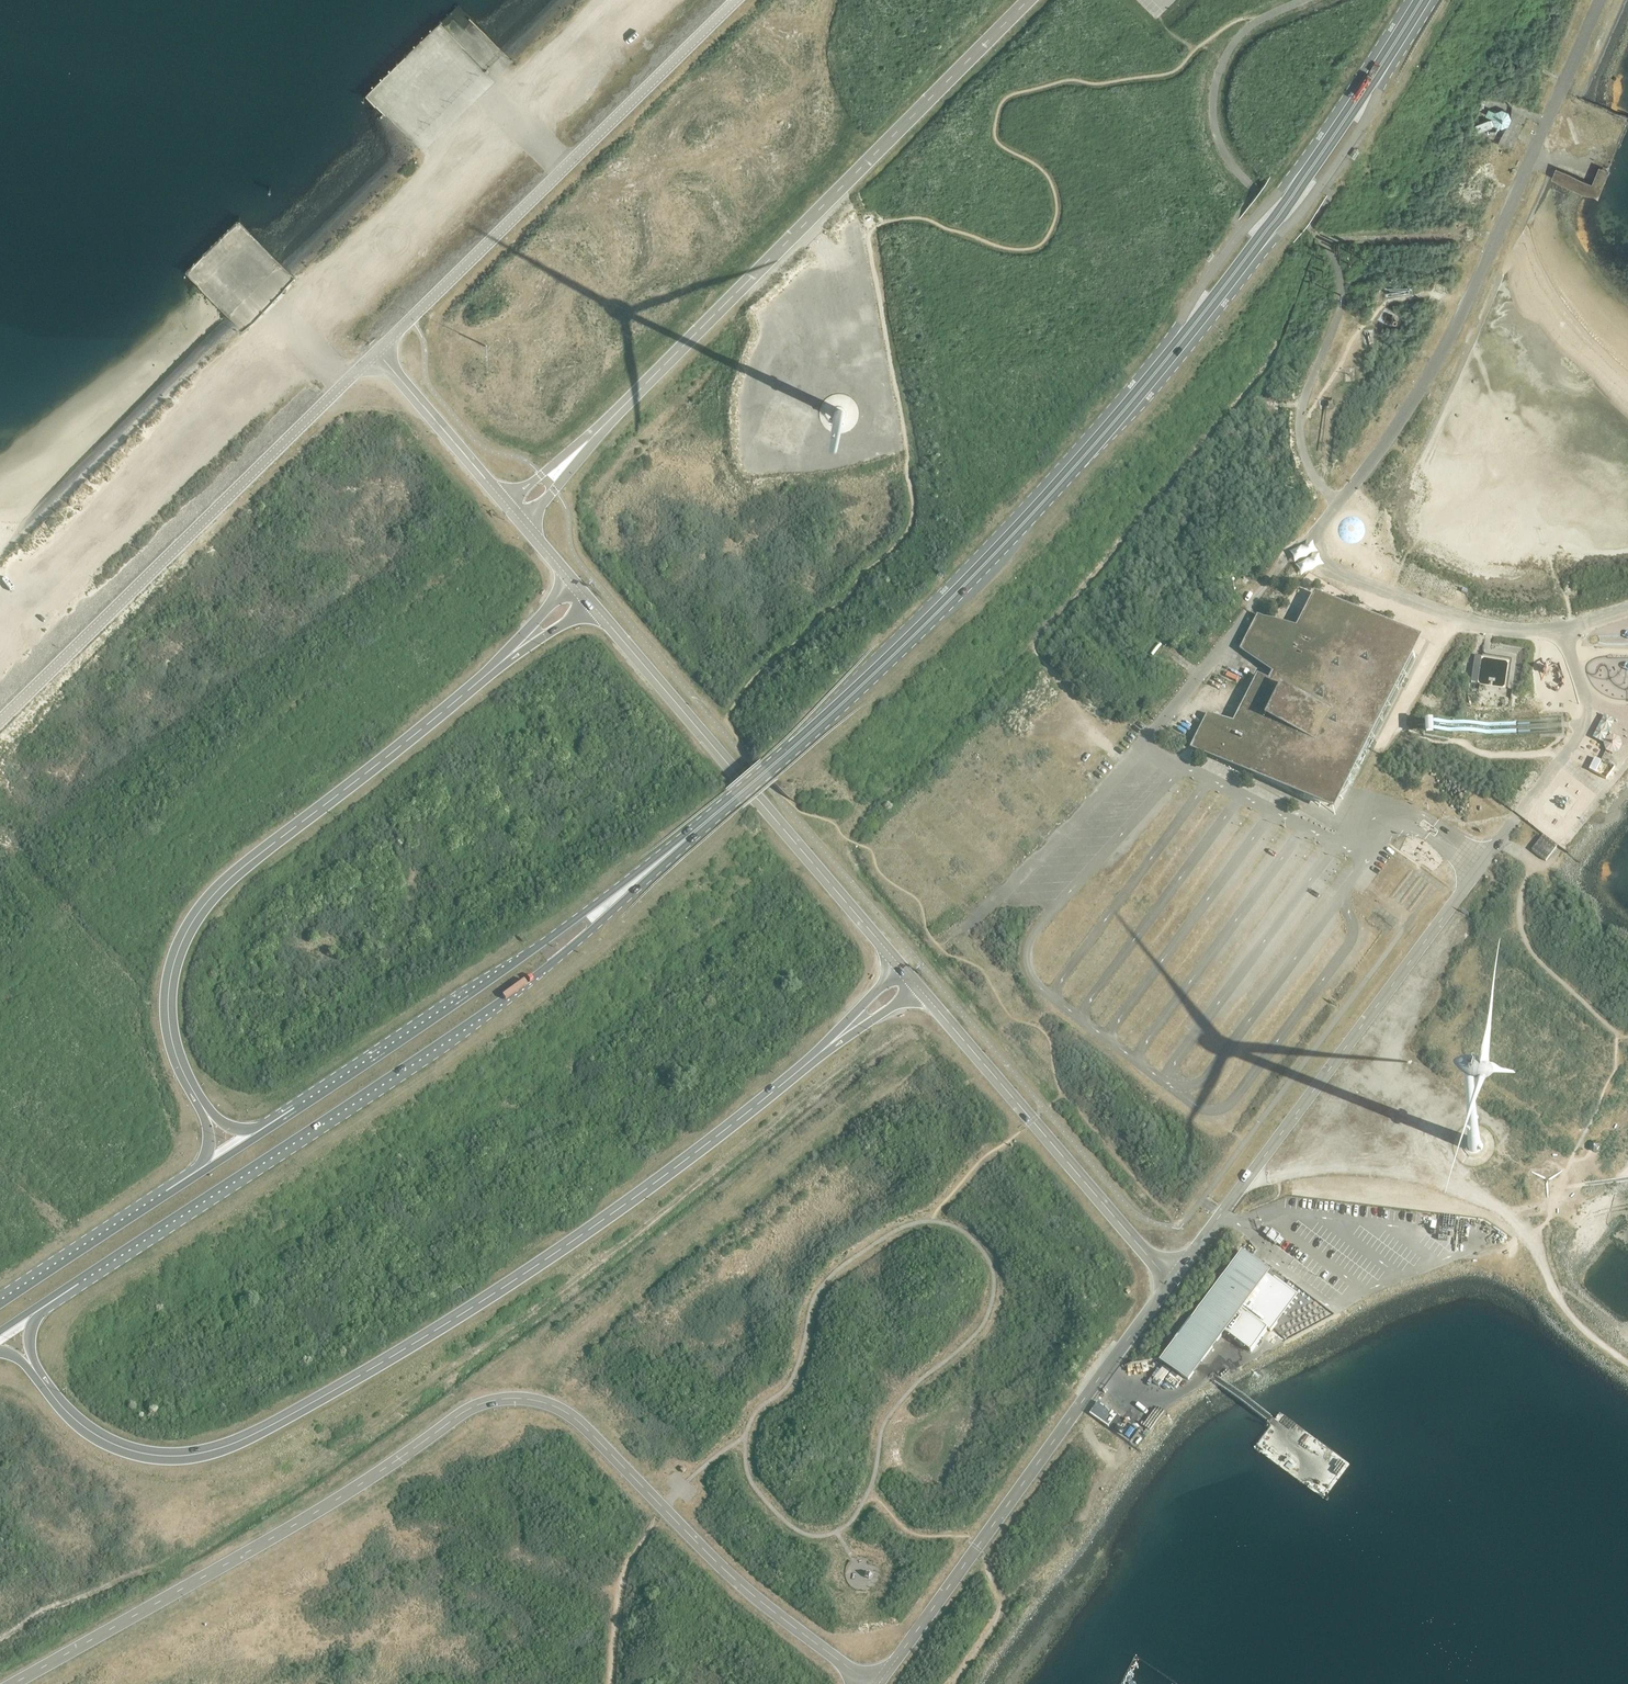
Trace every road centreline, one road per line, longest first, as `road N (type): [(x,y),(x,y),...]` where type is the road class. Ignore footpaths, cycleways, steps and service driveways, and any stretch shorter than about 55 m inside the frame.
road 1 (primary): [(655,864),(910,638),(1087,453),(1253,249),(1421,0)]
road 2 (unclassified): [(12,1683),(362,1486),(462,1413),(524,1398),(582,1426),(739,1582),(872,1683)]
road 3 (track): [(1598,0),(1430,378),(1315,532),(1327,565),(1489,627),(1569,628),(1627,609)]
road 4 (primary): [(35,1371),(85,1430),(125,1451),(169,1459),(232,1446),(518,1279),(822,1051)]
road 5 (unclassified): [(513,511),(1027,0)]
road 6 (primary): [(75,1283),(456,1031),(553,960),(655,864)]
road 7 (unclassified): [(1171,1277),(1559,762)]
road 8 (primary): [(200,1101),(174,1048),(167,1009),(173,964),(195,917),(241,870),(505,659)]
road 9 (unclassified): [(0,719),(377,352)]
road 10 (unclassified): [(876,1683),(1171,1277)]
road 11 (unclassified): [(377,352),(734,0)]
road 12 (unclassified): [(904,969),(591,602)]
road 13 (primary): [(655,864),(297,1109)]
road 14 (unclassified): [(1171,1277),(918,985)]
road 15 (unclassified): [(513,511),(377,352)]
road 16 (primary): [(165,1194),(0,1301)]
road 17 (primary): [(297,1109),(165,1194)]

